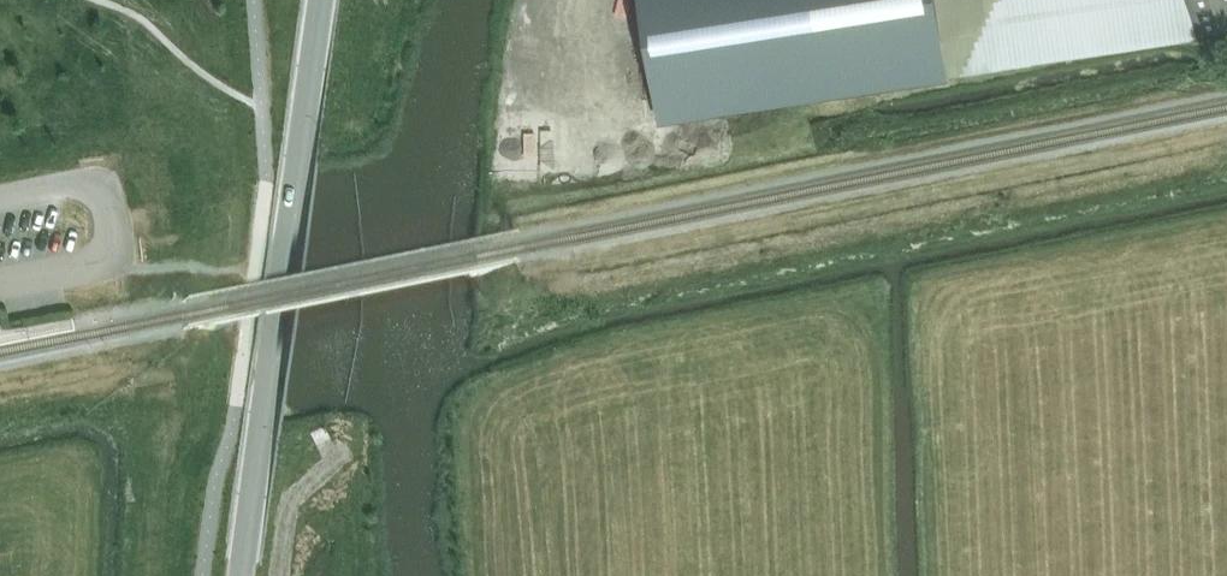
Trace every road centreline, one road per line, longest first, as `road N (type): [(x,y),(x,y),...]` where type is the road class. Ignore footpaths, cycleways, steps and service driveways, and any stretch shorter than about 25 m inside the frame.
road 1 (tertiary): [(241,575),(321,0)]

